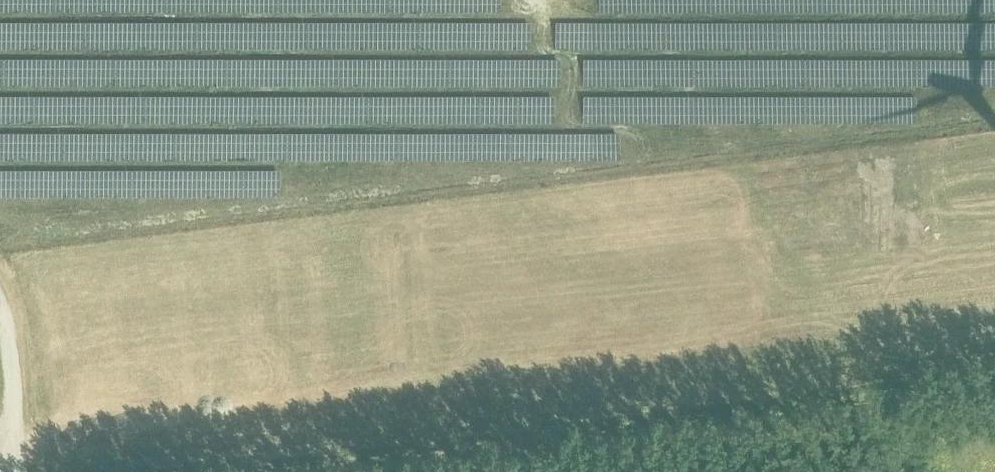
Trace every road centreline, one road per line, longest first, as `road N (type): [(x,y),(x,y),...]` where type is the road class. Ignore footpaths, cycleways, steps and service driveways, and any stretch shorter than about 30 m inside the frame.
road 1 (track): [(0,307),(10,390),(0,460)]

